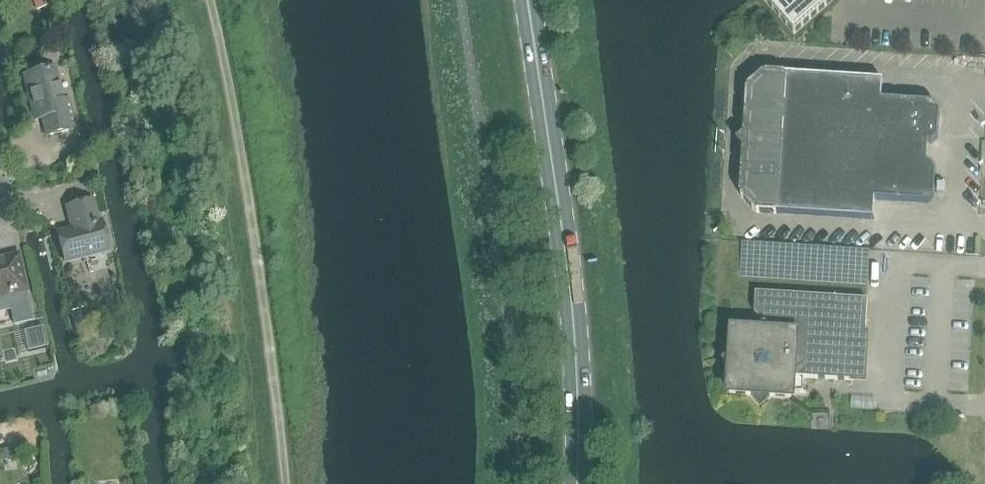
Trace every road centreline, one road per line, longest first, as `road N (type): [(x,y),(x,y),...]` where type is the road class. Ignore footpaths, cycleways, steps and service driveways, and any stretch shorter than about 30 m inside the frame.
road 1 (primary): [(576,483),(572,306),(527,0)]

